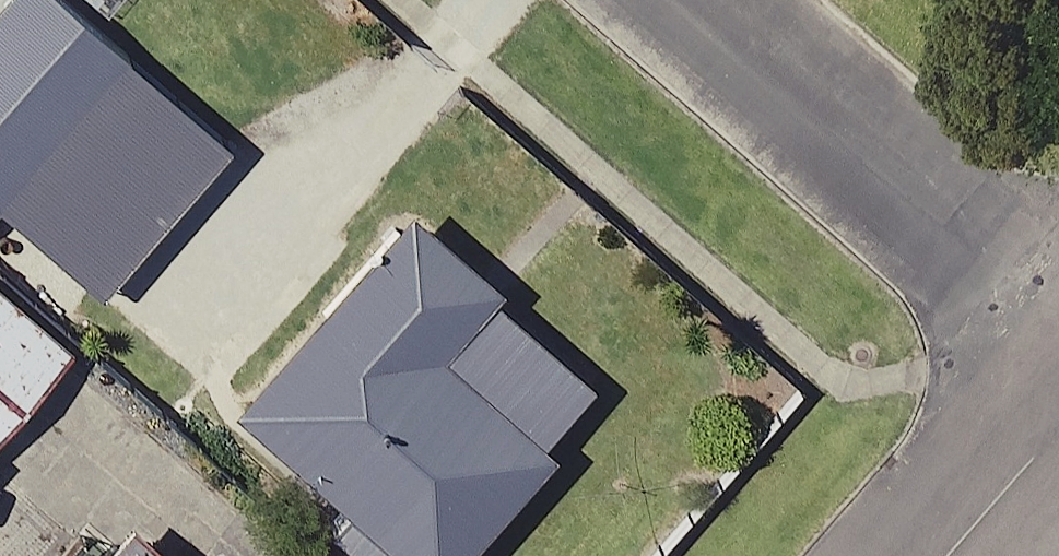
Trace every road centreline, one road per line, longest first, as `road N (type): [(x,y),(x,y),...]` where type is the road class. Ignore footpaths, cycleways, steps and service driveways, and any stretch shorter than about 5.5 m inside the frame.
road 1 (residential): [(687,0),(1058,323)]
road 2 (residential): [(947,555),(1058,428)]

